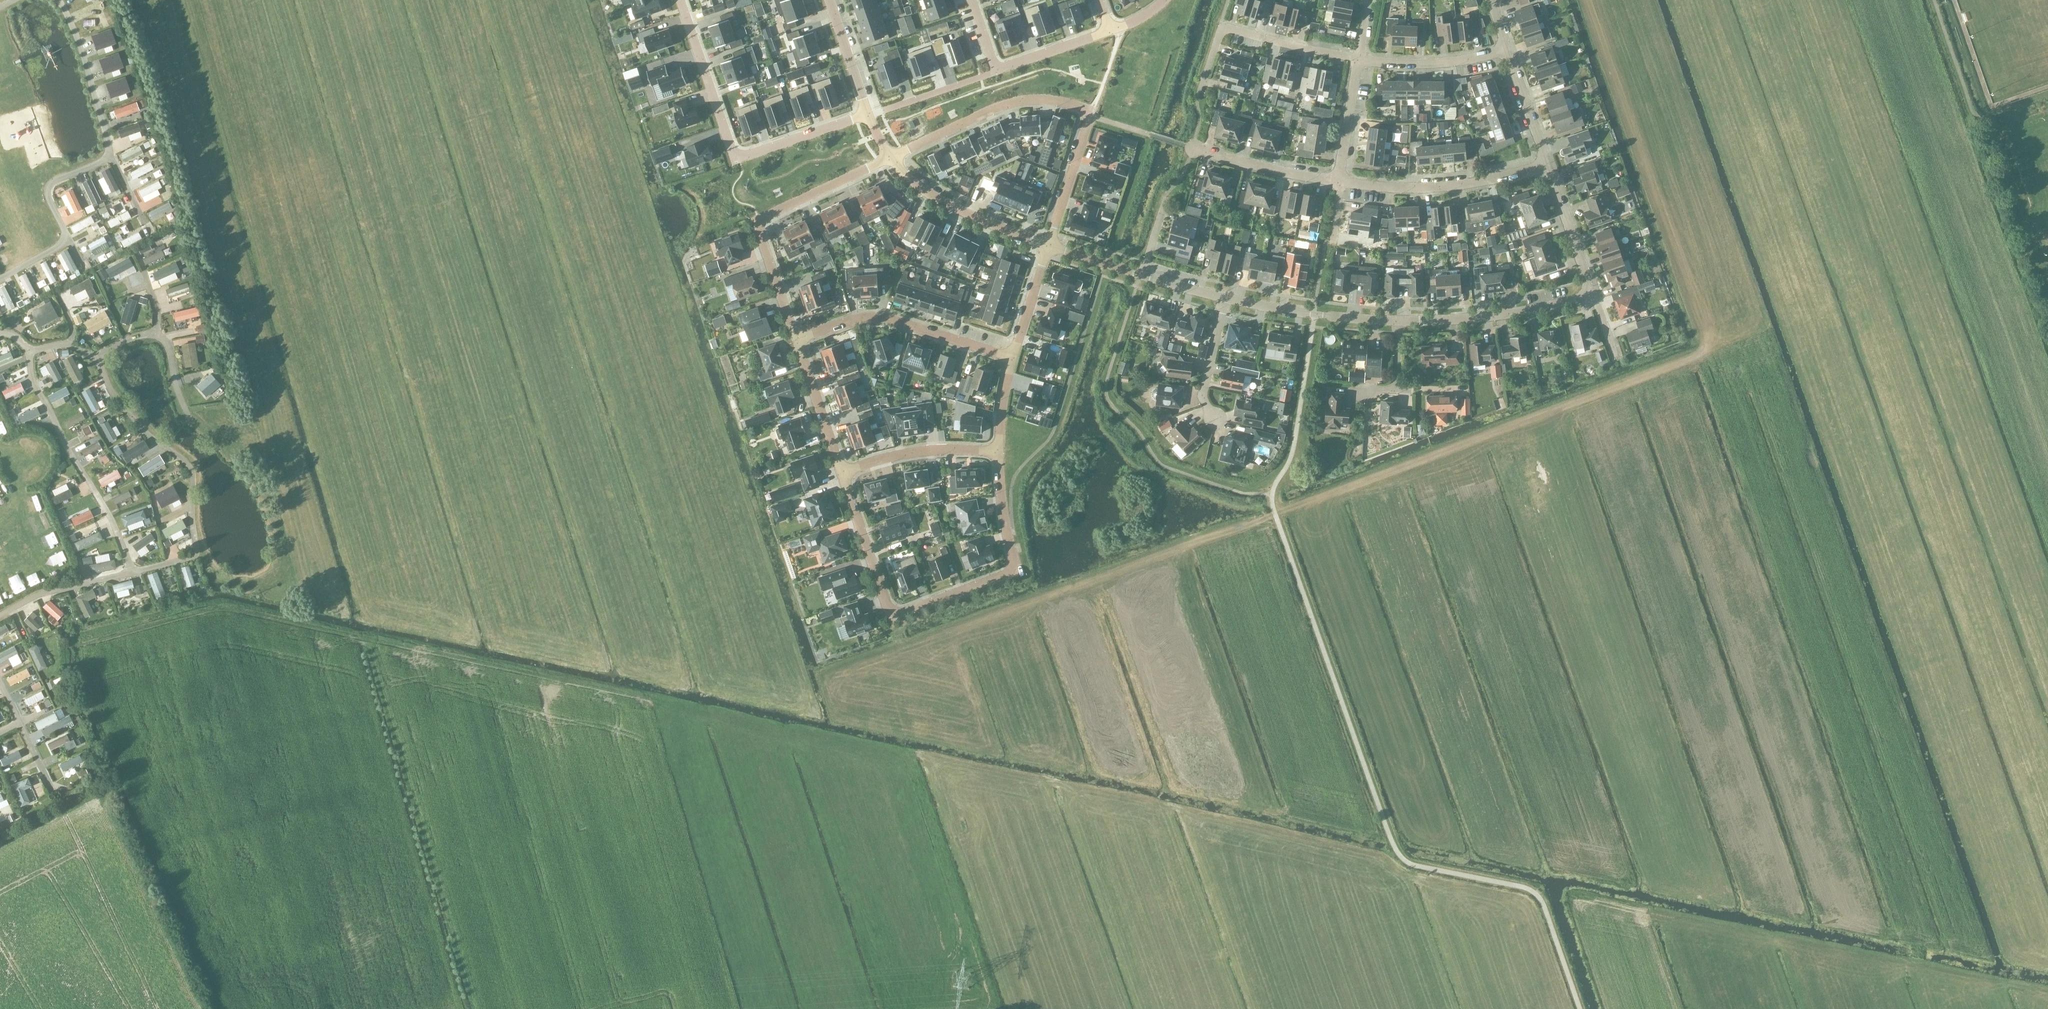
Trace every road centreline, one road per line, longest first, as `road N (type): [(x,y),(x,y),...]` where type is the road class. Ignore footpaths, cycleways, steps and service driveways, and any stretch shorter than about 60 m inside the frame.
road 1 (residential): [(890,158),(1016,102),(1092,111),(1055,226)]
road 2 (residential): [(796,339),(756,221),(890,158)]
road 3 (residential): [(891,617),(1016,570),(1000,452)]
road 4 (residential): [(1013,359),(877,317),(796,339)]
road 5 (residential): [(1200,93),(1222,26),(1358,59)]
road 6 (residential): [(1339,182),(1446,186),(1546,164)]
road 7 (residential): [(1399,321),(1495,315),(1592,296)]
road 8 (residential): [(890,158),(936,197),(1049,246)]
road 9 (residential): [(1399,321),(1225,298)]
road 10 (residential): [(735,160),(680,0)]
road 11 (residential): [(842,472),(926,451),(1000,452)]
road 12 (residential): [(891,617),(842,472)]
road 13 (residential): [(1358,59),(1427,63),(1506,49)]
road 14 (residential): [(1339,182),(1195,149)]
road 15 (residential): [(842,472),(796,339)]
road 16 (residential): [(735,160),(868,114)]
road 17 (residential): [(1592,296),(1546,164)]
road 18 (residential): [(868,116),(995,70)]
road 19 (residential): [(1215,419),(1203,397),(1225,298)]
road 20 (residential): [(1339,182),(1358,59)]
road 21 (residential): [(1546,164),(1506,49)]
road 22 (residential): [(995,70),(1110,31)]
road 23 (residential): [(829,0),(868,114)]

